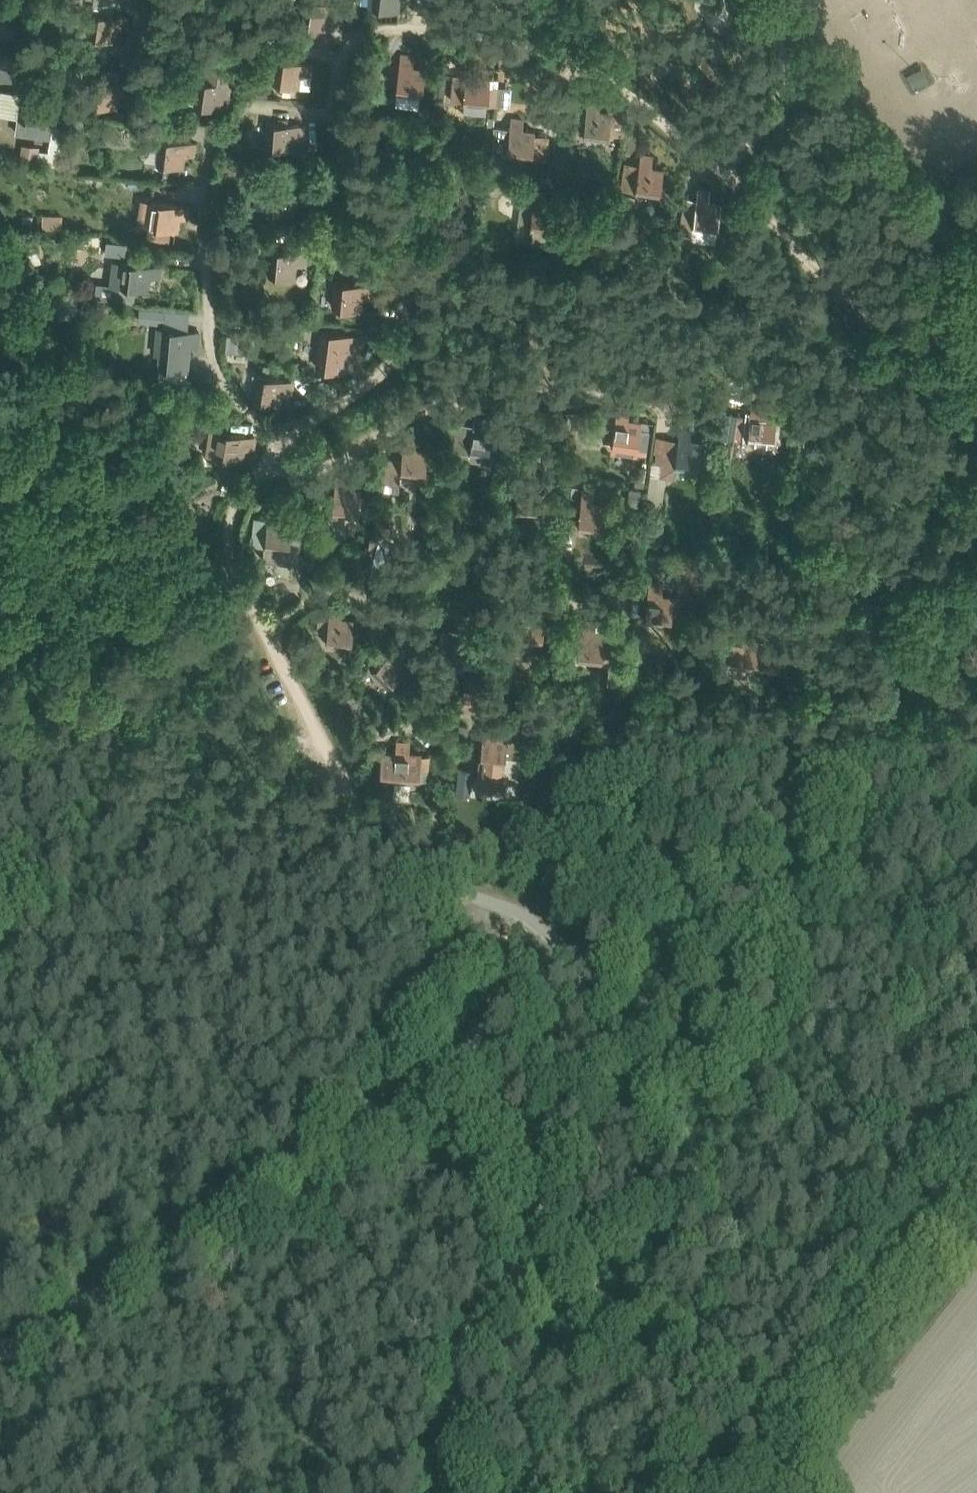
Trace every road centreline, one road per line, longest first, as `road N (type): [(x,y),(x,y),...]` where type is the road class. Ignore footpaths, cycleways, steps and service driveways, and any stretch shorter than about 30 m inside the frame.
road 1 (unclassified): [(575,964),(776,839),(829,785),(875,721),(976,491)]
road 2 (track): [(454,1067),(435,1097),(360,1150),(0,1356)]
road 3 (track): [(559,1224),(616,1126),(711,1020),(785,860),(776,839)]
road 4 (track): [(725,1492),(559,1224)]
road 5 (track): [(439,1492),(477,1341),(559,1224)]
road 6 (track): [(559,1224),(454,1067)]
road 7 (unclassified): [(976,343),(868,303),(830,279)]
road 8 (unclassified): [(454,1067),(575,964)]
road 9 (unclassified): [(575,964),(543,927),(465,894)]

